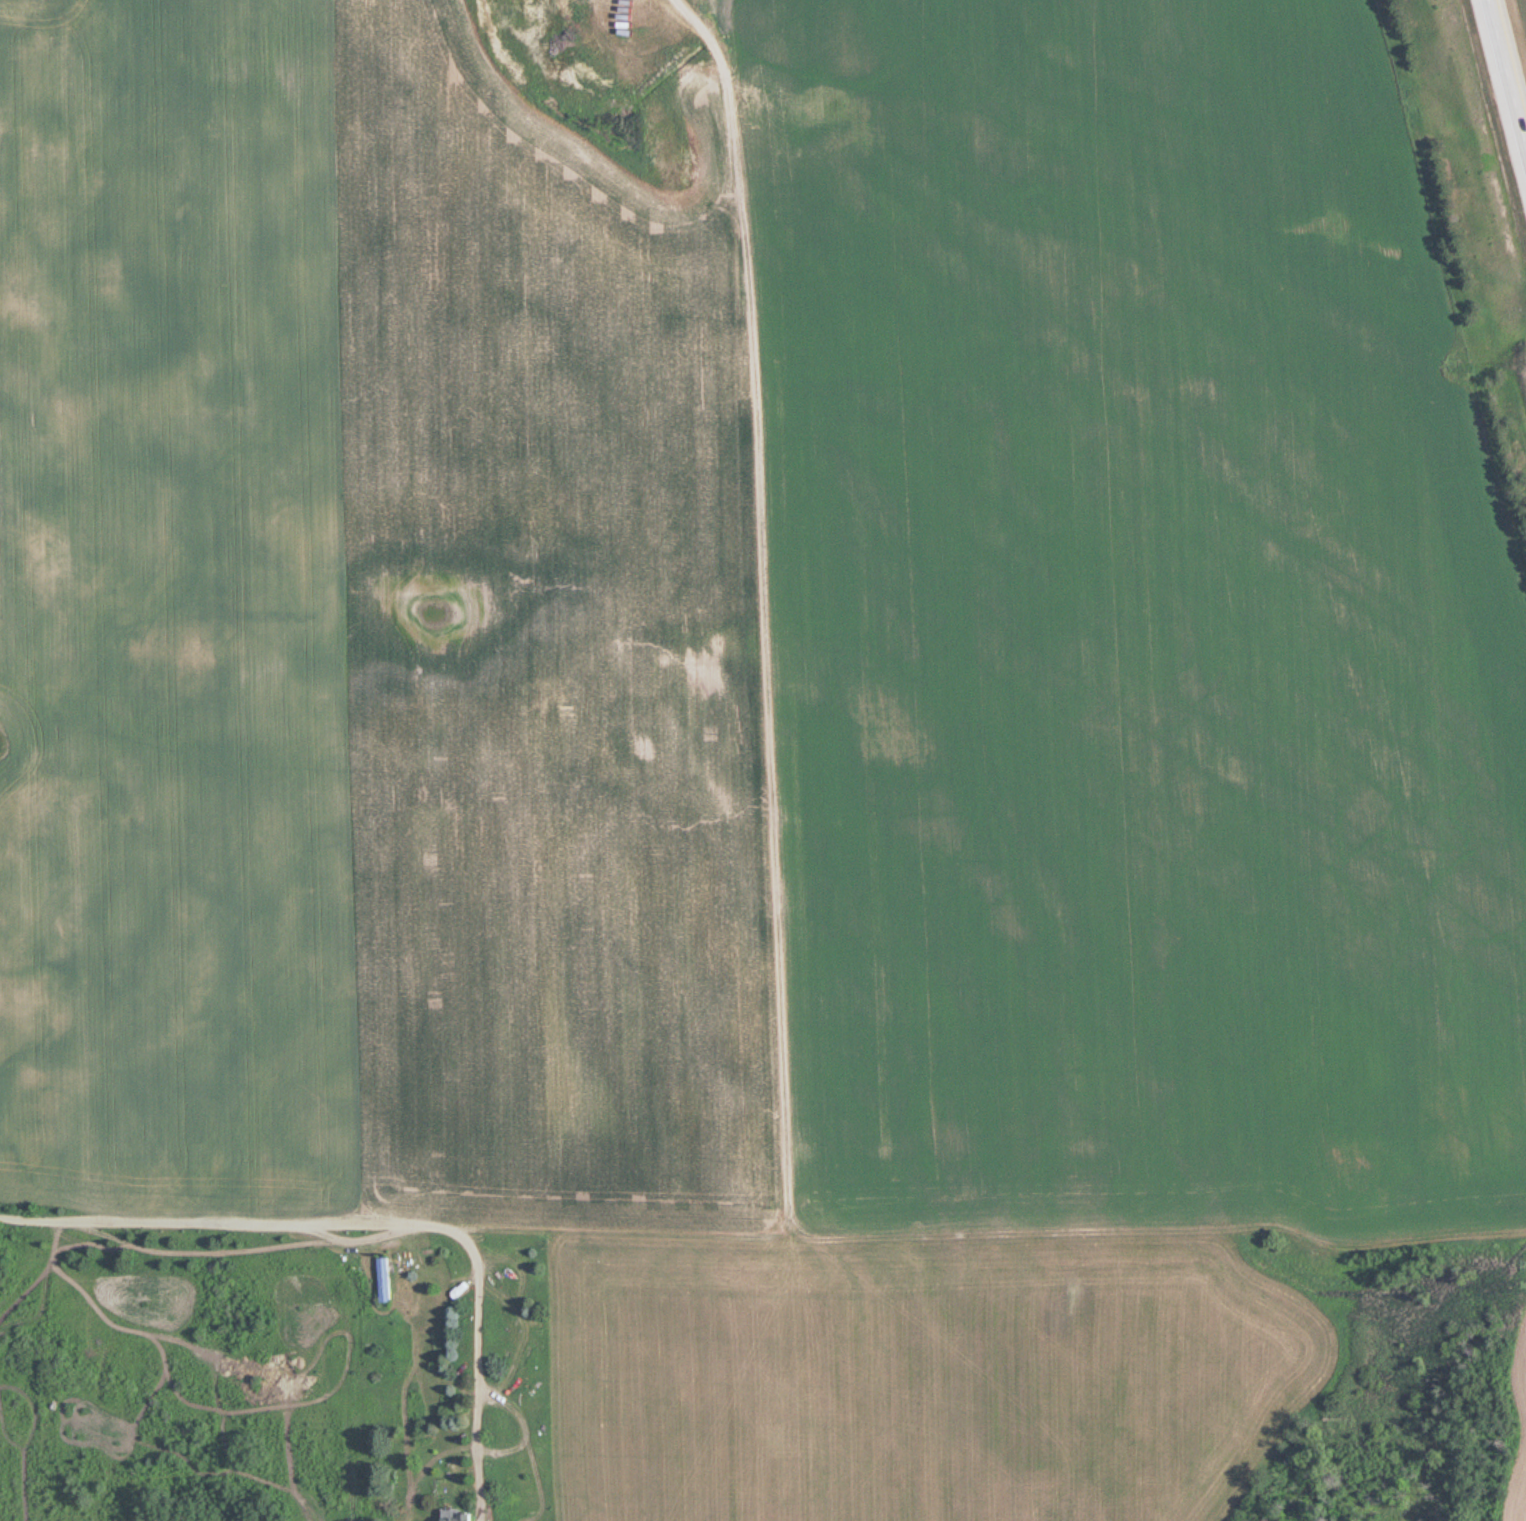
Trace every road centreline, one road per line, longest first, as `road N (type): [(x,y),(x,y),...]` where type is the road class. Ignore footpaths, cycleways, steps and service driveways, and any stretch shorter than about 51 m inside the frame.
road 1 (motorway): [(1490,0),(1525,136)]

